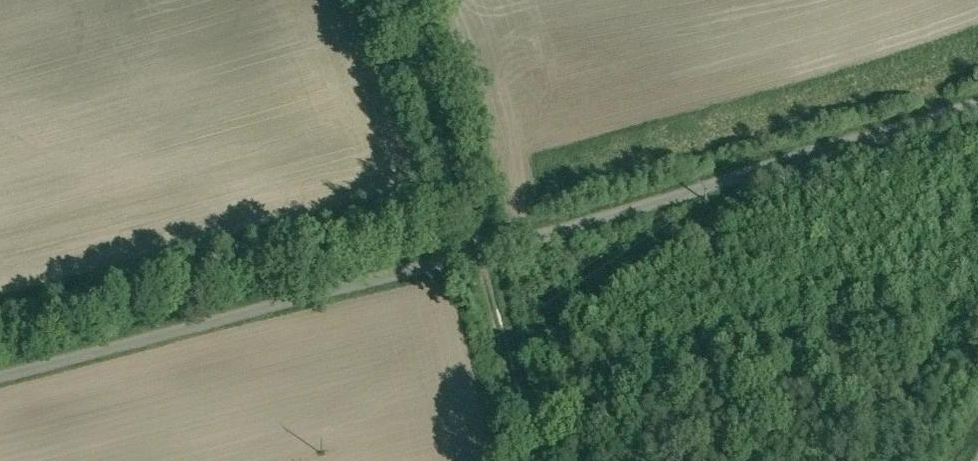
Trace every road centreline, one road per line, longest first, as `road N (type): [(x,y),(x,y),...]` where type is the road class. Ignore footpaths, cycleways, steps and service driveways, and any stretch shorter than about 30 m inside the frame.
road 1 (track): [(977,109),(639,211),(0,381)]
road 2 (track): [(383,0),(476,254)]
road 3 (track): [(535,460),(476,254)]

